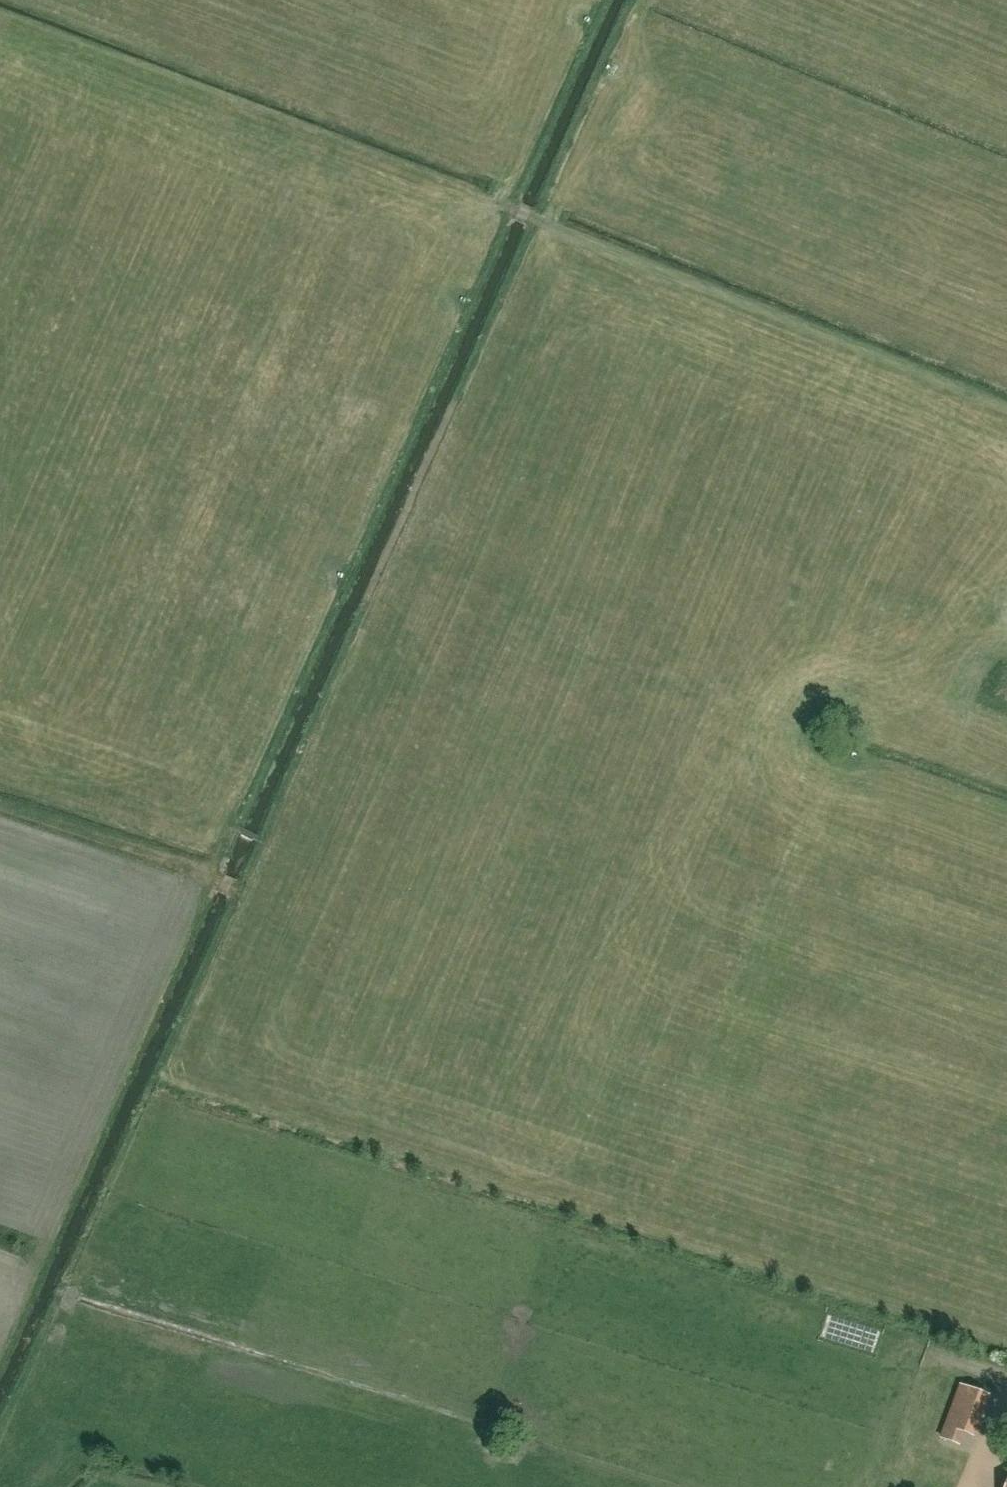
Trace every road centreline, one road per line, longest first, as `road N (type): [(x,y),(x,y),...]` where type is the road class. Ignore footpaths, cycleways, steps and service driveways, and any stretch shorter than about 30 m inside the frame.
road 1 (track): [(513,208),(1006,406)]
road 2 (track): [(238,891),(0,808)]

